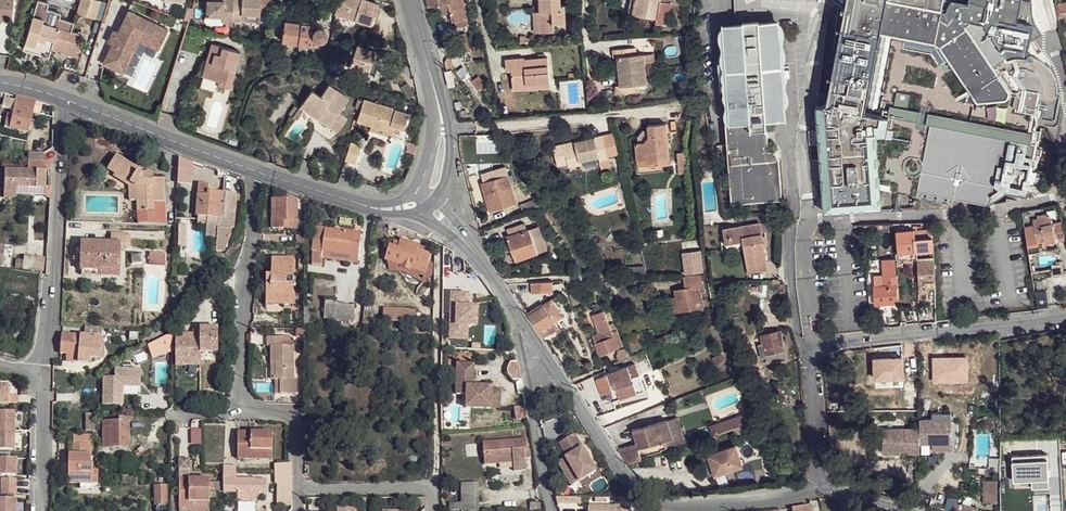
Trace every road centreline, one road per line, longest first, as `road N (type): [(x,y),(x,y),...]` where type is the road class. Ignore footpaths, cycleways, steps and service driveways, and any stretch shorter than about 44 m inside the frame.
road 1 (residential): [(507,298),(644,496),(691,506),(811,498)]
road 2 (residential): [(811,498),(819,470),(814,355),(838,339),(1065,315)]
road 3 (residential): [(45,373),(67,100)]
road 4 (track): [(441,225),(434,488)]
road 5 (residential): [(237,412),(257,170)]
road 6 (residential): [(552,510),(507,298)]
road 7 (tertiary): [(67,100),(257,170)]
road 8 (residential): [(297,490),(434,488),(433,510)]
road 9 (residential): [(42,510),(45,373)]
road 10 (residential): [(297,490),(296,419),(237,412)]

